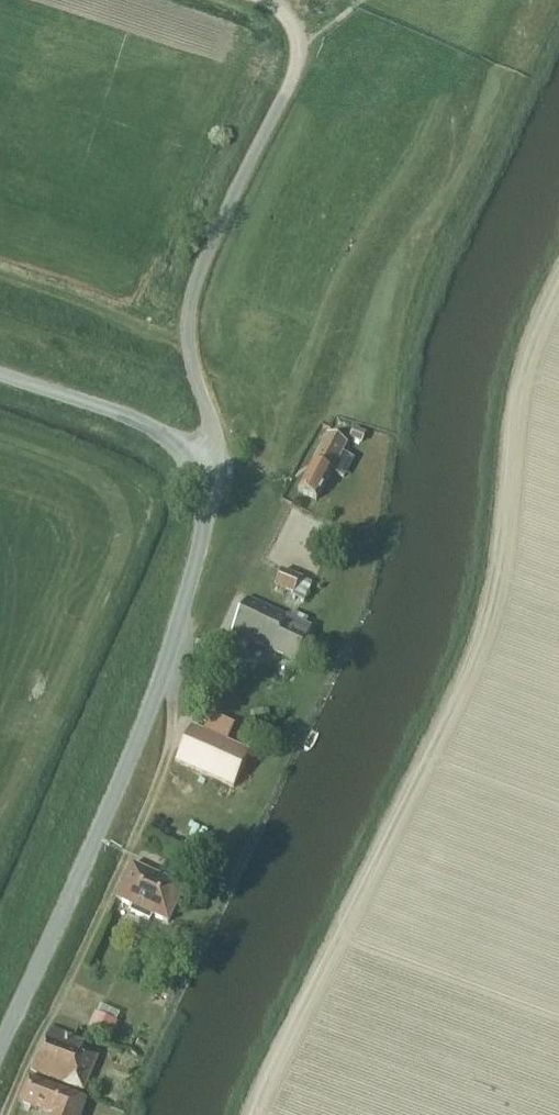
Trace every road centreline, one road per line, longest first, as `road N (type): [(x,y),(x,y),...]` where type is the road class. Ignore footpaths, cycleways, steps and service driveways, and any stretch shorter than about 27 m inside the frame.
road 1 (unclassified): [(0,1041),(160,683),(208,491),(194,463)]
road 2 (unclassified): [(194,463),(213,433),(186,336),(197,271),(300,51),(292,19),(271,0)]
road 3 (track): [(160,683),(169,685),(173,705),(166,755),(4,1114)]
road 4 (unclassified): [(194,463),(149,426),(0,374)]

